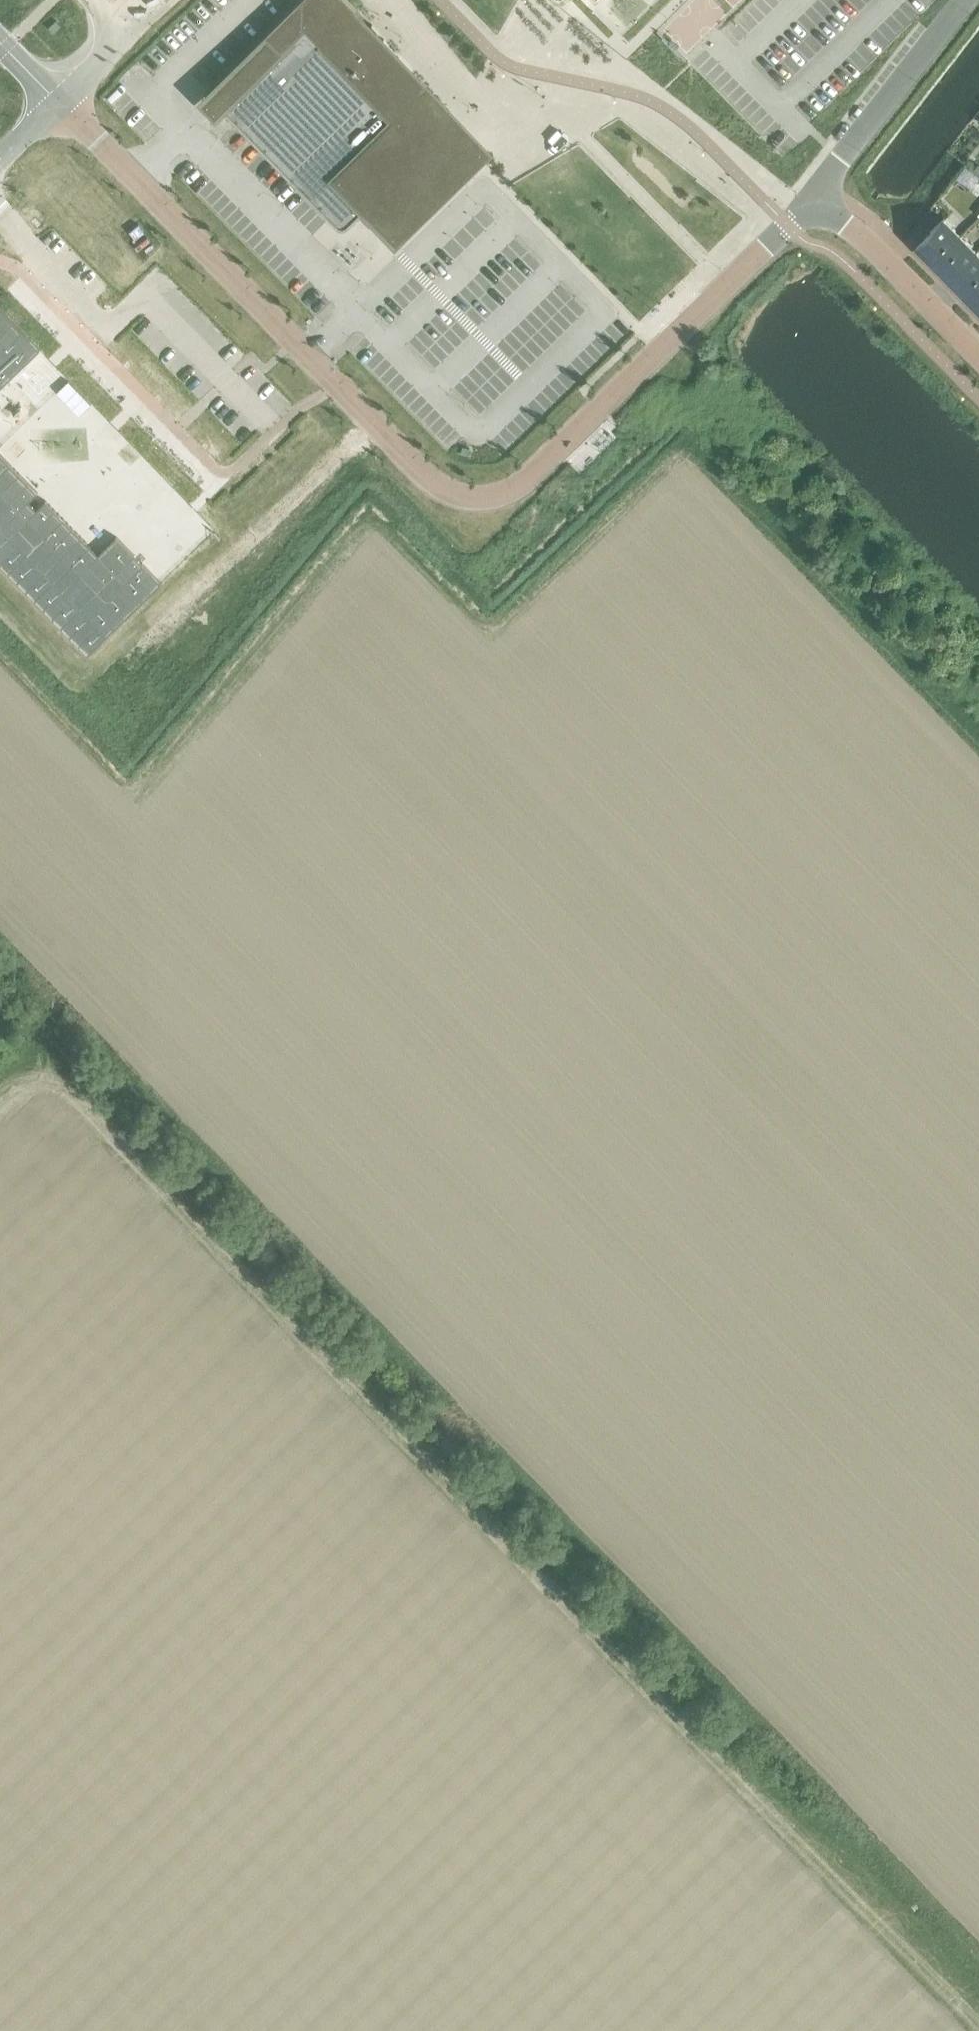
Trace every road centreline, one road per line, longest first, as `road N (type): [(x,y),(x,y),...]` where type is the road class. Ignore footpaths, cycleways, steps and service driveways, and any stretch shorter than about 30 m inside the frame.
road 1 (residential): [(58,96),(394,446),(445,492),(465,497),(517,487),(814,198)]
road 2 (residential): [(961,0),(814,198)]
road 3 (residential): [(814,198),(978,364)]

